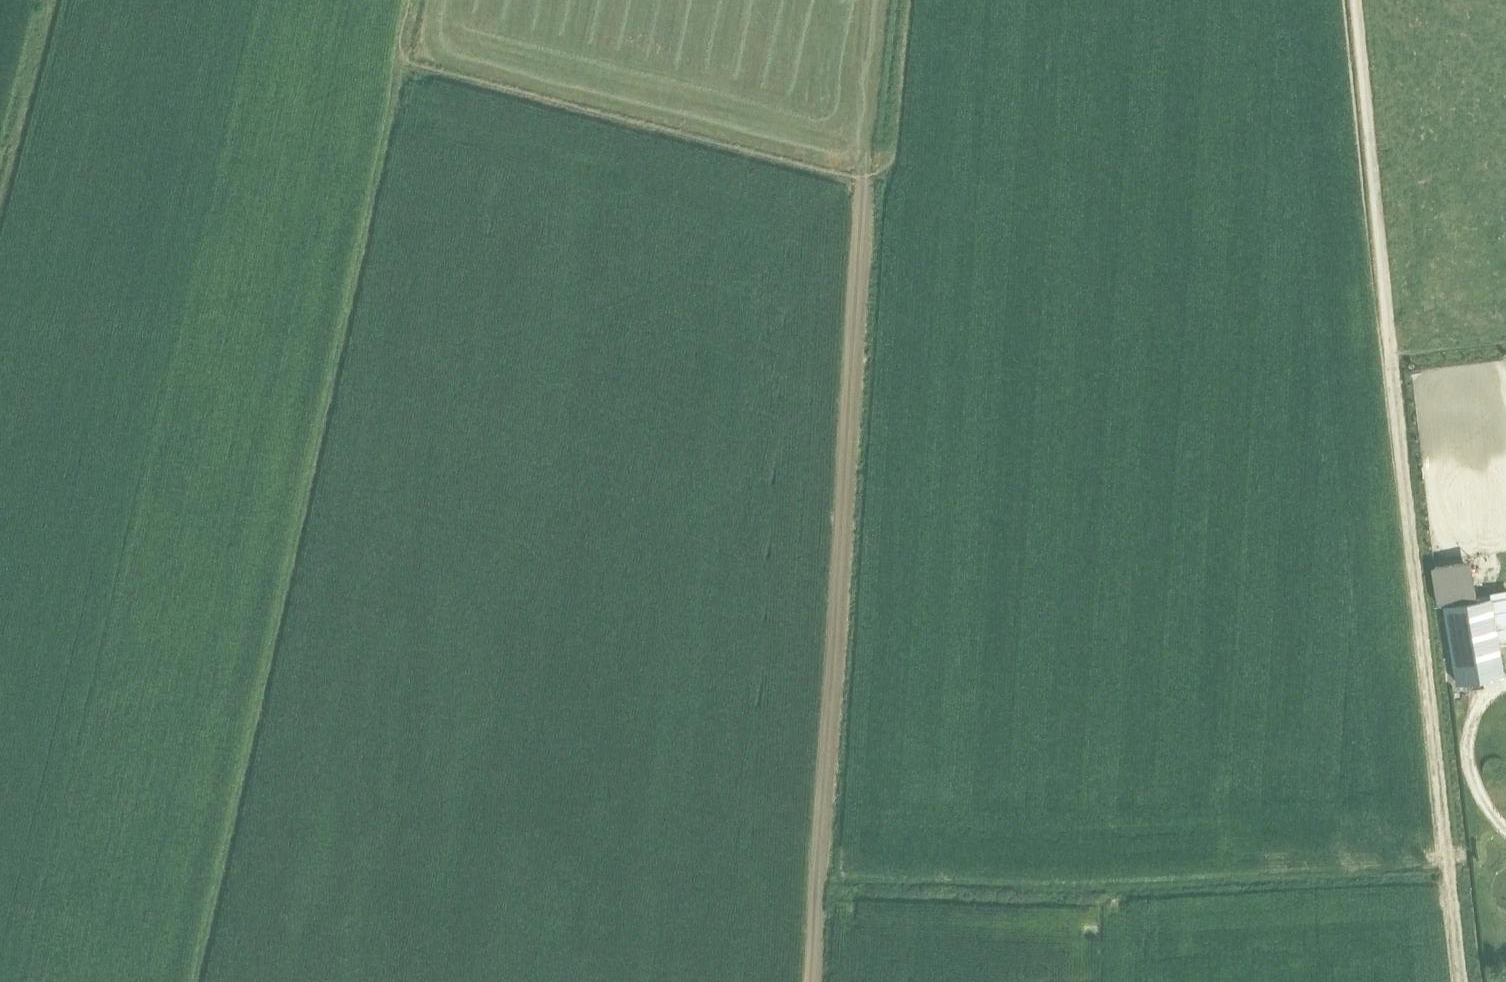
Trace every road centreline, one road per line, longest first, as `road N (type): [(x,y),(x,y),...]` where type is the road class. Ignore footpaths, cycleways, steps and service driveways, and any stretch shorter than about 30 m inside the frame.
road 1 (track): [(1392,362),(1463,981)]
road 2 (track): [(1359,0),(1392,362)]

